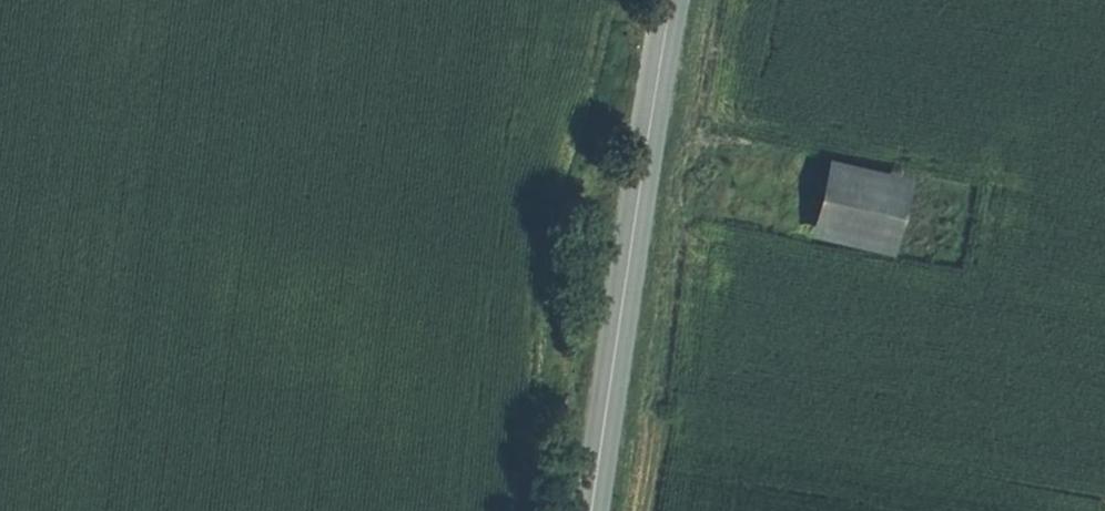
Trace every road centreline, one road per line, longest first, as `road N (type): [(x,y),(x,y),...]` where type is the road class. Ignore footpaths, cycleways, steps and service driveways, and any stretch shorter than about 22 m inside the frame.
road 1 (secondary): [(671,0),(593,510)]

